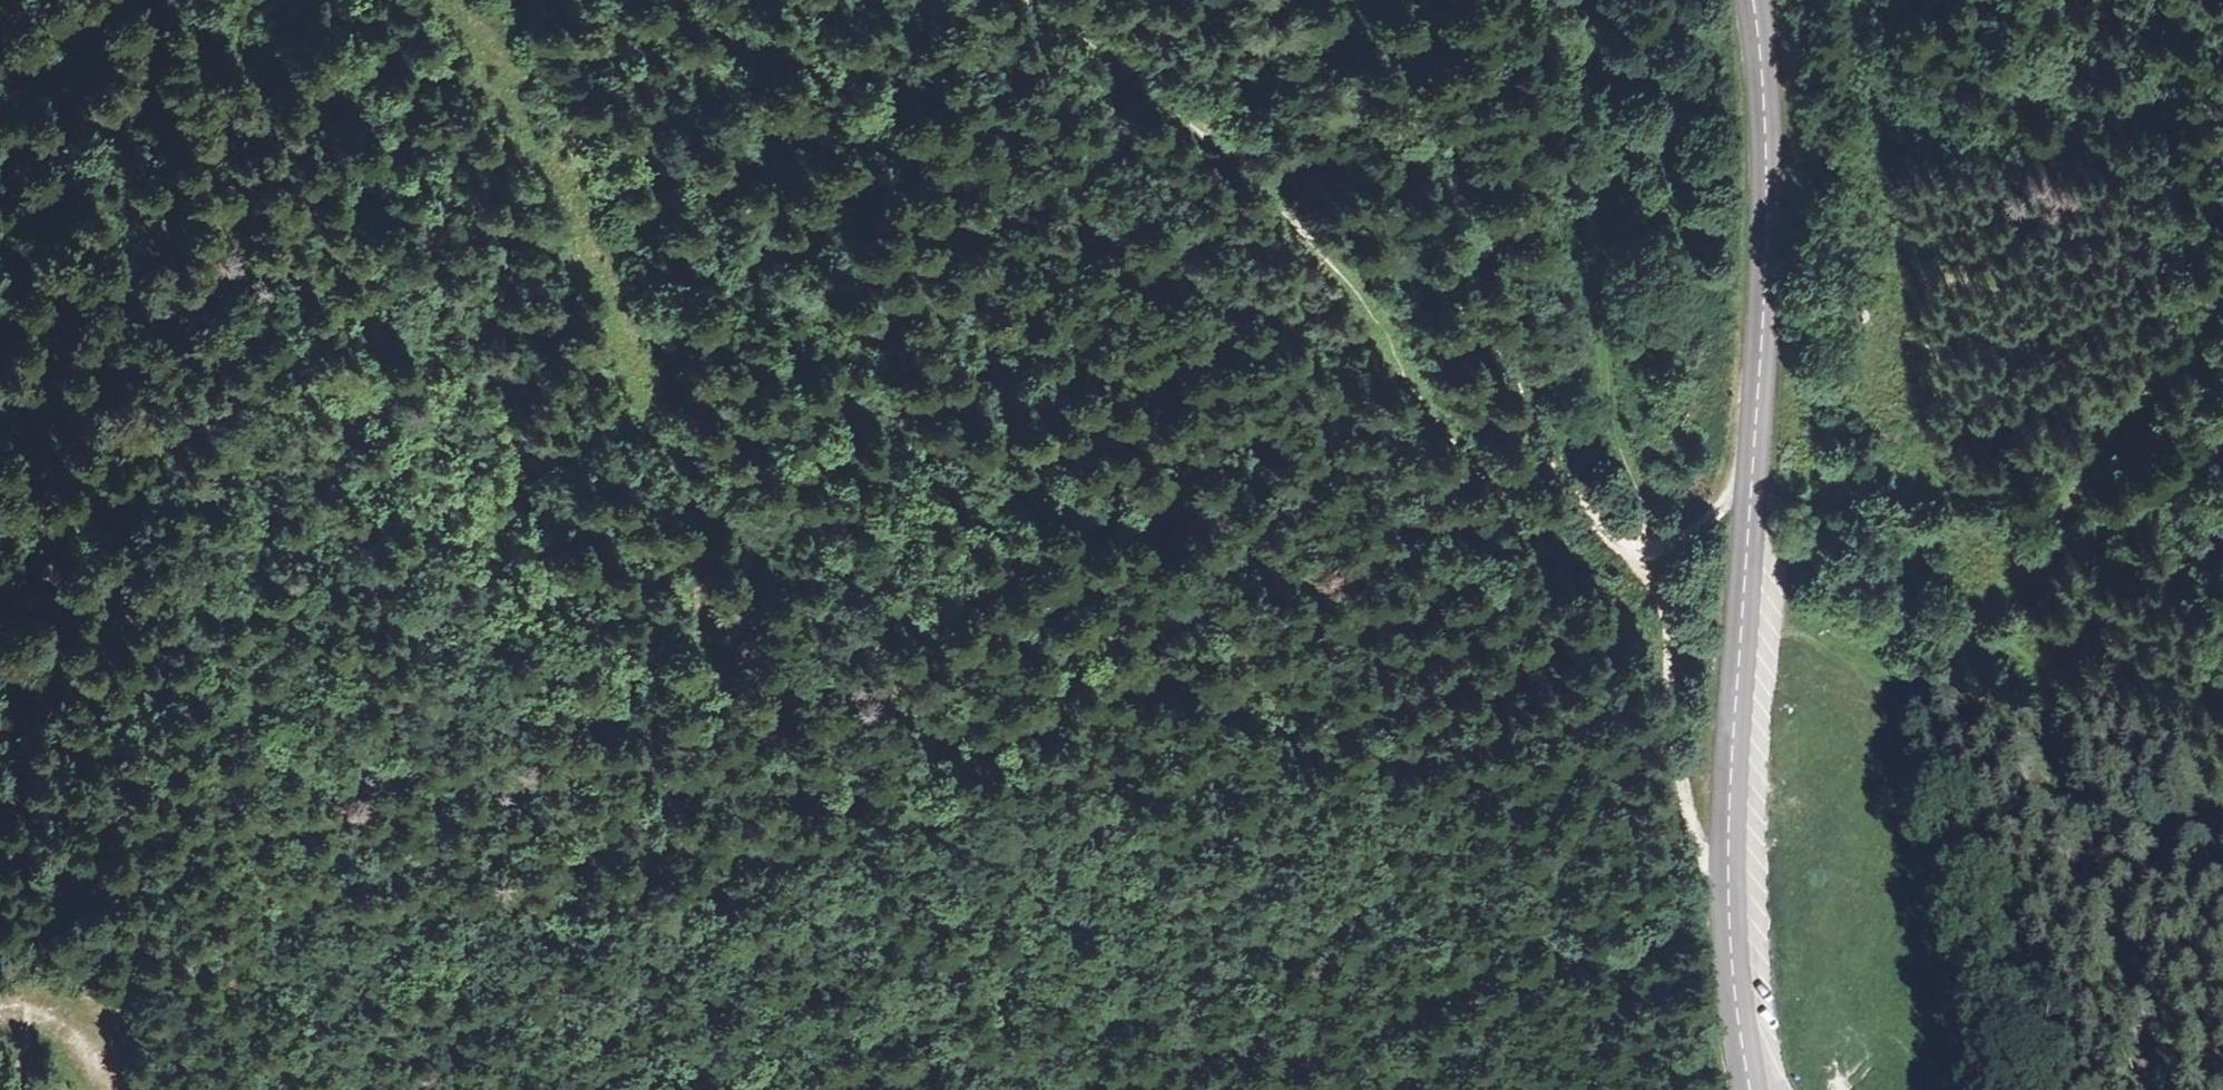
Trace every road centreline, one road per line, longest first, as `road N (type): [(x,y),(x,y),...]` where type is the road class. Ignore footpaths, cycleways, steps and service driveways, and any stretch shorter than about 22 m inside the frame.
road 1 (tertiary): [(1754,0),(1772,222),(1739,644),(1731,880),(1755,1089)]
road 2 (track): [(1035,0),(1211,140),(1313,245),(1482,475),(1540,528),(1612,560),(1632,549)]
road 3 (track): [(1381,0),(1496,339),(1602,533),(1632,549)]
road 4 (track): [(1632,549),(1577,0)]
road 5 (track): [(1632,549),(1657,589),(1669,630),(1678,743),(1691,797),(1731,880)]
road 6 (track): [(1751,477),(1705,533),(1680,546),(1632,549)]
road 7 (track): [(100,1089),(82,1043),(23,1004)]

